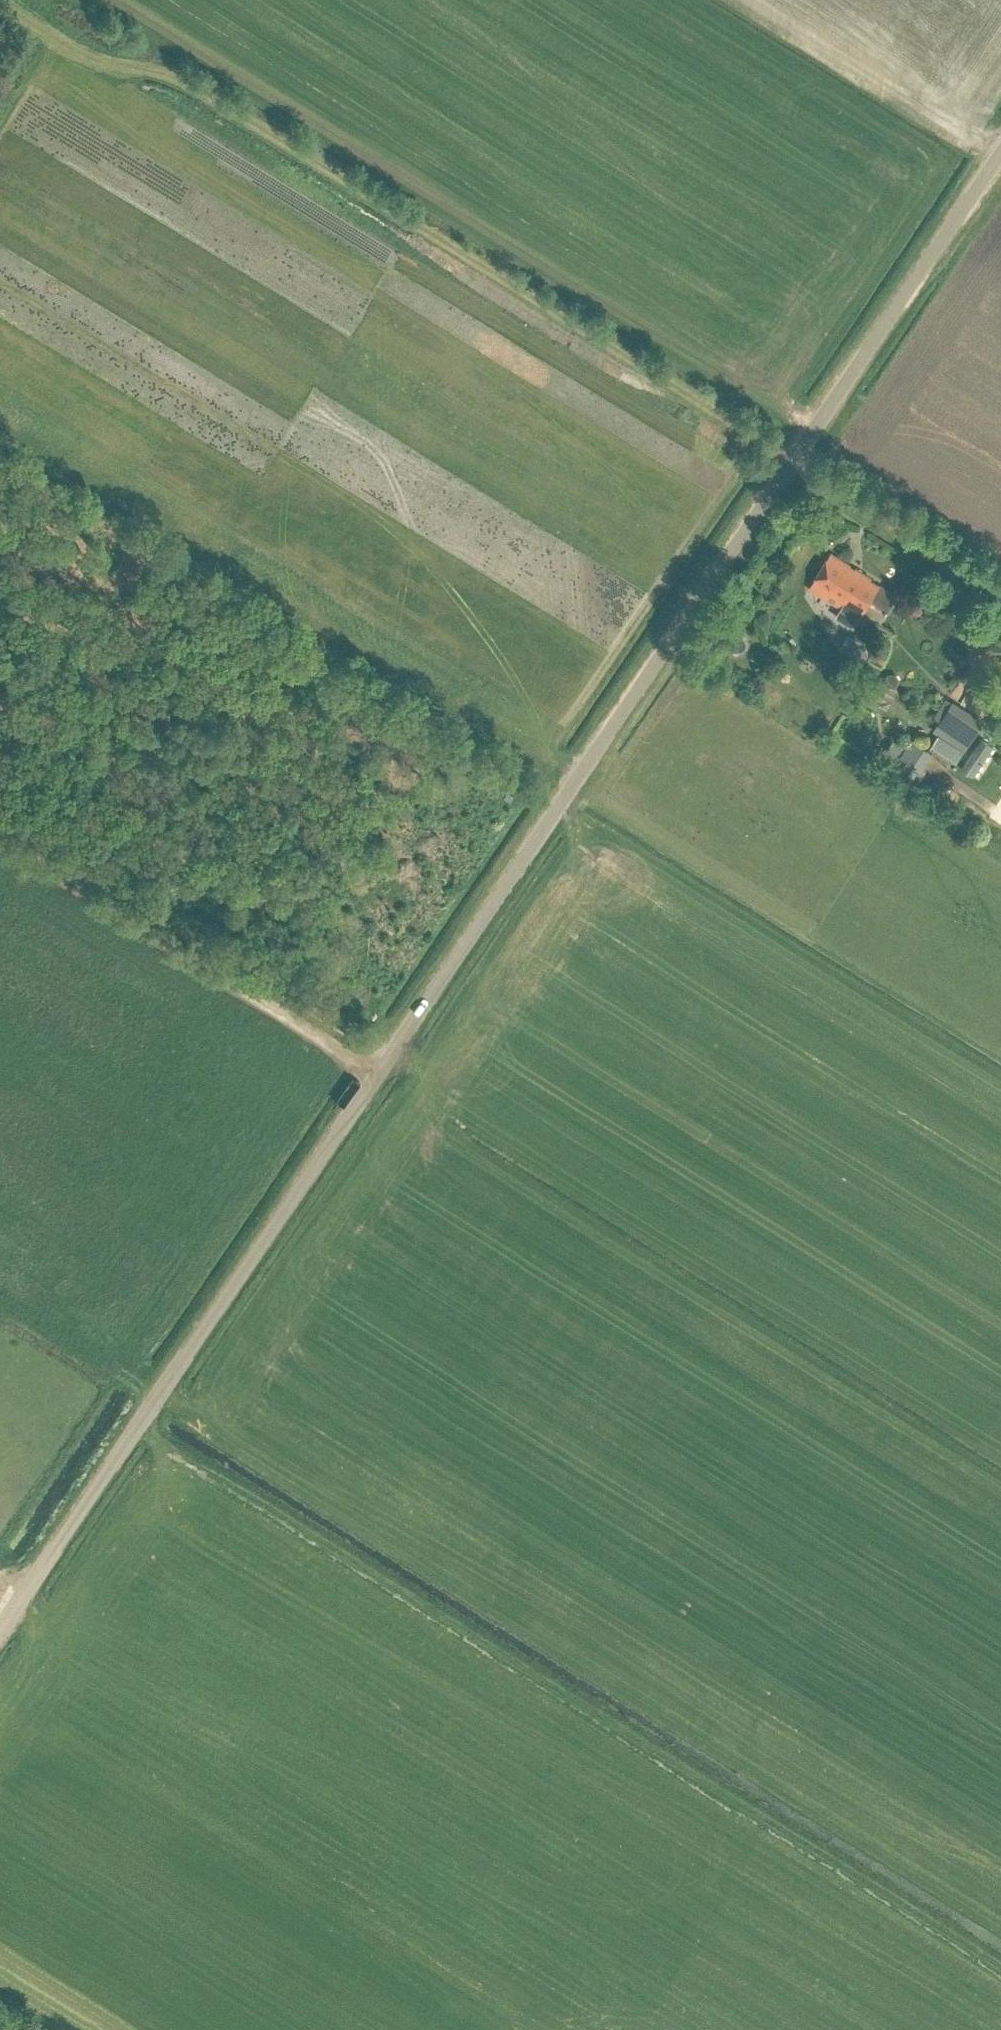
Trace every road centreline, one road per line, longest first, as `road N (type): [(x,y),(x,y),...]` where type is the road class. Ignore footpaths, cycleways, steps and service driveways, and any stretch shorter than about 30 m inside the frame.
road 1 (unclassified): [(0,1628),(1000,149)]
road 2 (track): [(390,1053),(0,816)]
road 3 (track): [(376,1073),(0,839)]

